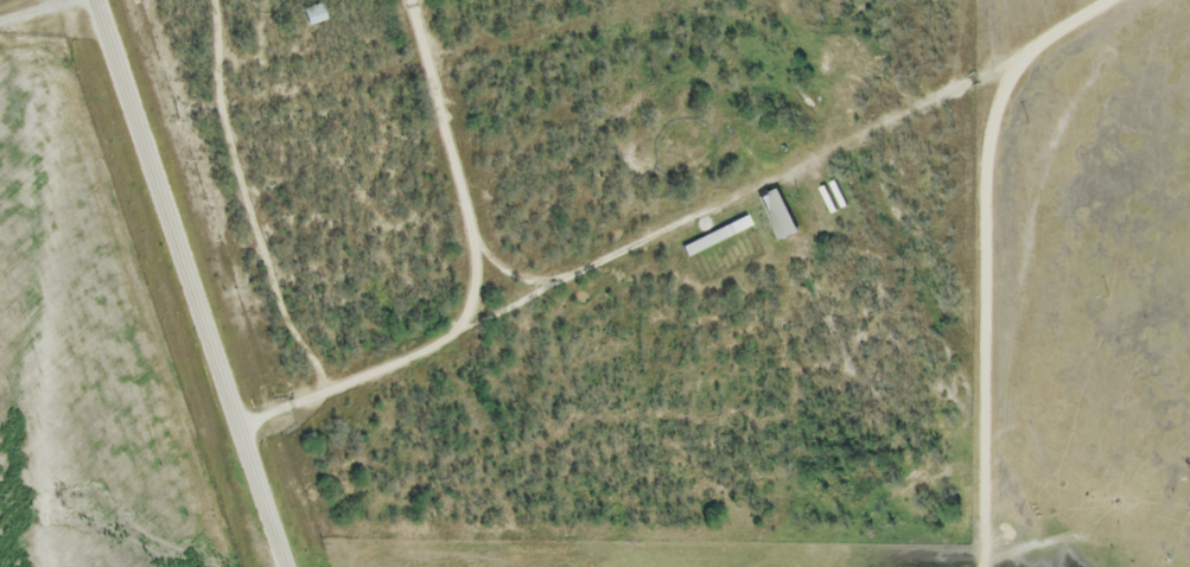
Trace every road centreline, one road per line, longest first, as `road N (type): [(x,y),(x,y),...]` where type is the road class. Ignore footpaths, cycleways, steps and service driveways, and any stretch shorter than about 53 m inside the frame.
road 1 (tertiary): [(95,0),(288,566)]

